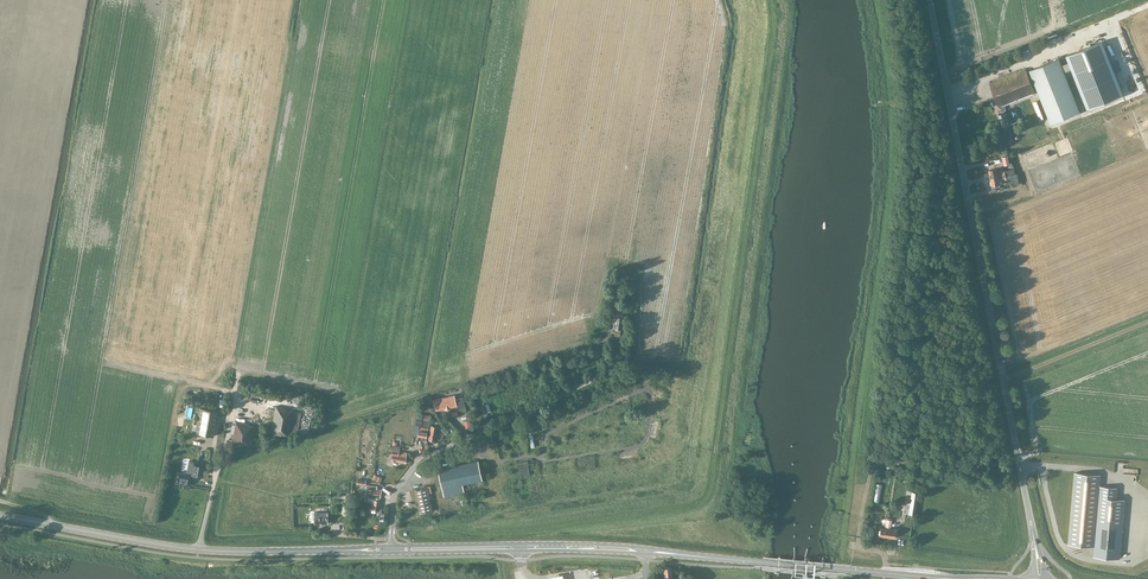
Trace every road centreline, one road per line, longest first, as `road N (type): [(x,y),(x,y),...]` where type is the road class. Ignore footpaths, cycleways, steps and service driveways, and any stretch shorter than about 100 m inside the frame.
road 1 (unclassified): [(1041,578),(930,0)]
road 2 (primary): [(966,578),(606,549),(392,550)]
road 3 (primary): [(392,550),(207,550),(0,515)]
road 4 (unclassified): [(392,550),(394,496),(421,460),(625,365)]

